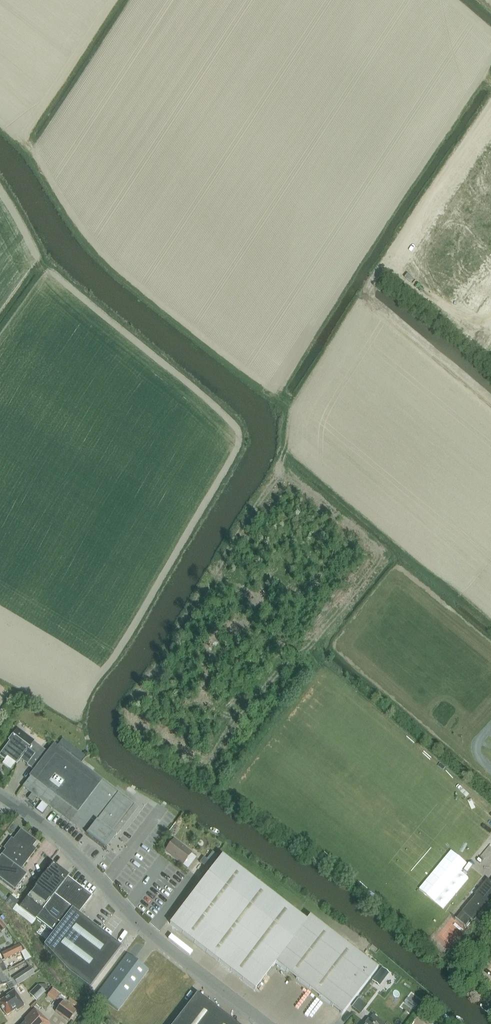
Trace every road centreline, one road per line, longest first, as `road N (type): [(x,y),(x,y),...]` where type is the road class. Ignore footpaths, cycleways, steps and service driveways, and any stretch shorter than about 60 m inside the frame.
road 1 (residential): [(268,1023),(151,934),(57,836),(0,798)]

